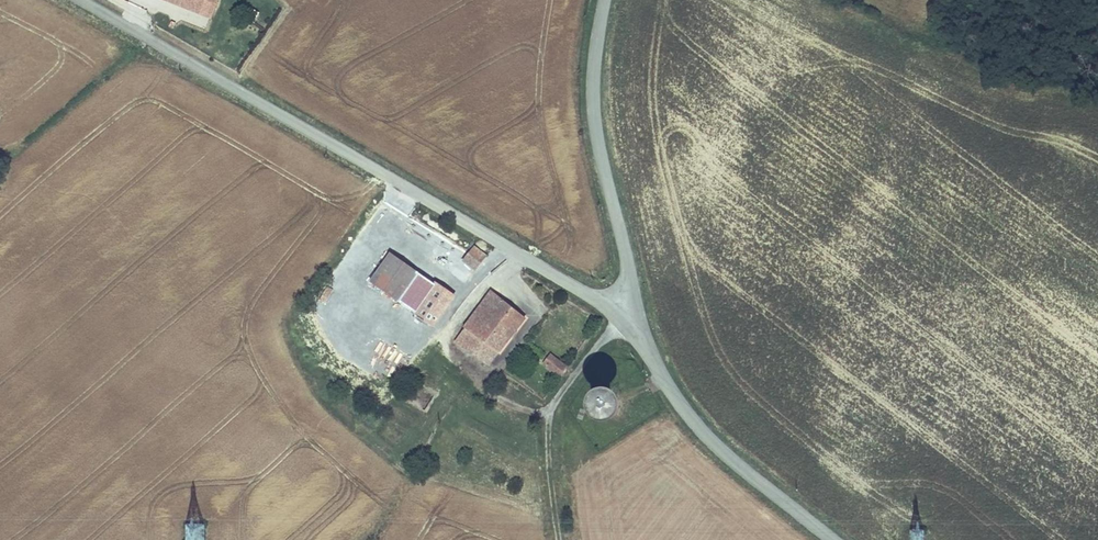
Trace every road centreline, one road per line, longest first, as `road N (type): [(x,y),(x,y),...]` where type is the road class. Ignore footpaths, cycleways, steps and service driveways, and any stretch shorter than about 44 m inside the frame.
road 1 (tertiary): [(82,0),(621,314)]
road 2 (tertiary): [(601,0),(590,100),(623,251),(621,314)]
road 3 (tertiary): [(621,314),(695,424),(837,539)]
road 4 (track): [(621,314),(548,407),(549,479),(562,539)]

